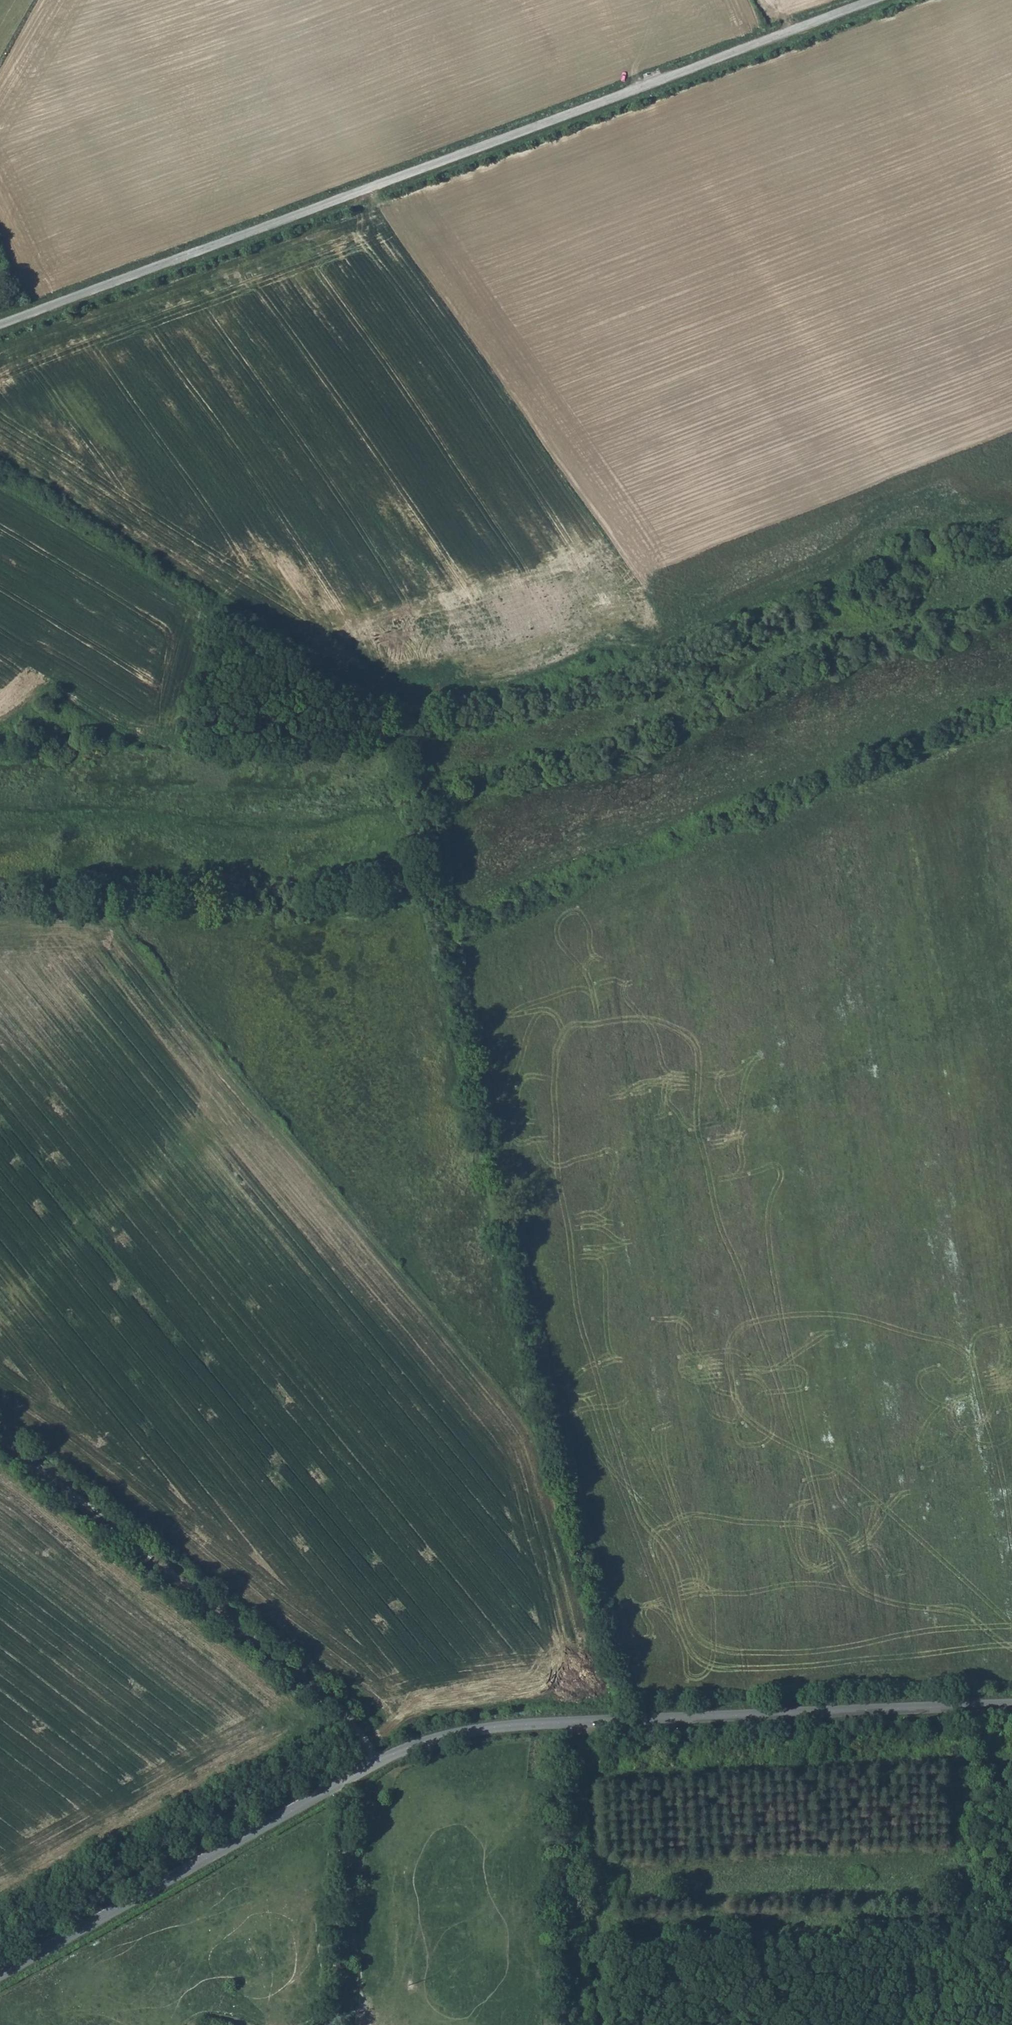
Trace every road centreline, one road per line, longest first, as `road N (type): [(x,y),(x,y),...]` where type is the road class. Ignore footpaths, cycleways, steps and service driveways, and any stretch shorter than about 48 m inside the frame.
road 1 (unclassified): [(0,1977),(420,1744),(532,1724),(1011,1706)]
road 2 (unclassified): [(0,323),(874,0)]
road 3 (track): [(376,1763),(303,1677),(0,1445)]
road 4 (track): [(348,1779),(330,2024)]

